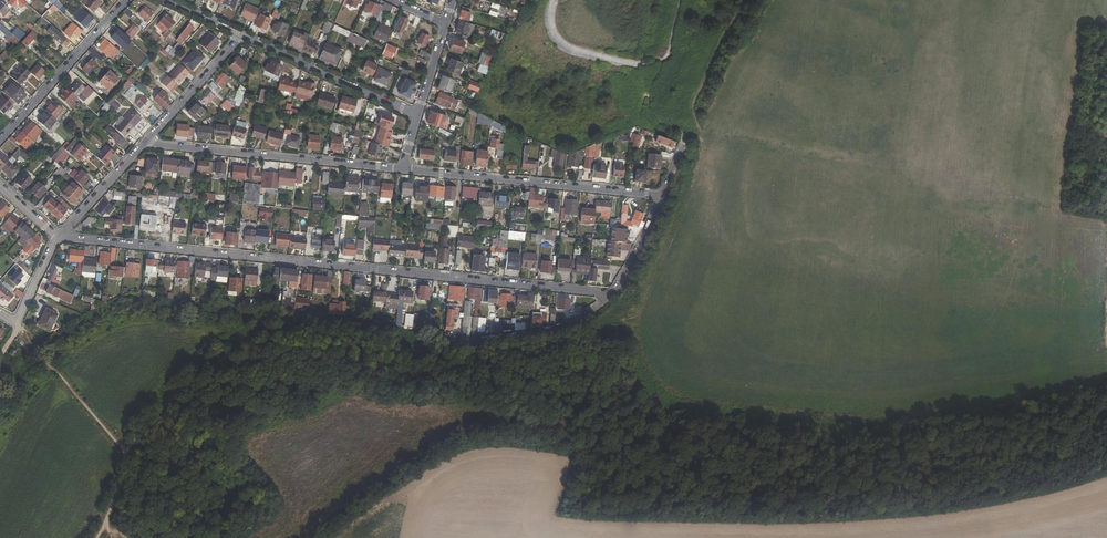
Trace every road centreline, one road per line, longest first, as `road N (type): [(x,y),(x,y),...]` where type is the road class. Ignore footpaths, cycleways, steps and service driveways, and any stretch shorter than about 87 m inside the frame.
road 1 (residential): [(57,237),(611,293)]
road 2 (track): [(129,455),(154,403),(204,363),(252,346),(463,362),(535,346),(589,313)]
road 3 (residential): [(404,171),(662,196)]
road 4 (residential): [(147,143),(404,171)]
road 5 (residential): [(241,35),(417,116)]
road 6 (residential): [(127,0),(0,142)]
road 7 (track): [(129,455),(17,323)]
road 8 (residential): [(147,143),(241,35)]
road 9 (residential): [(57,237),(147,143)]

